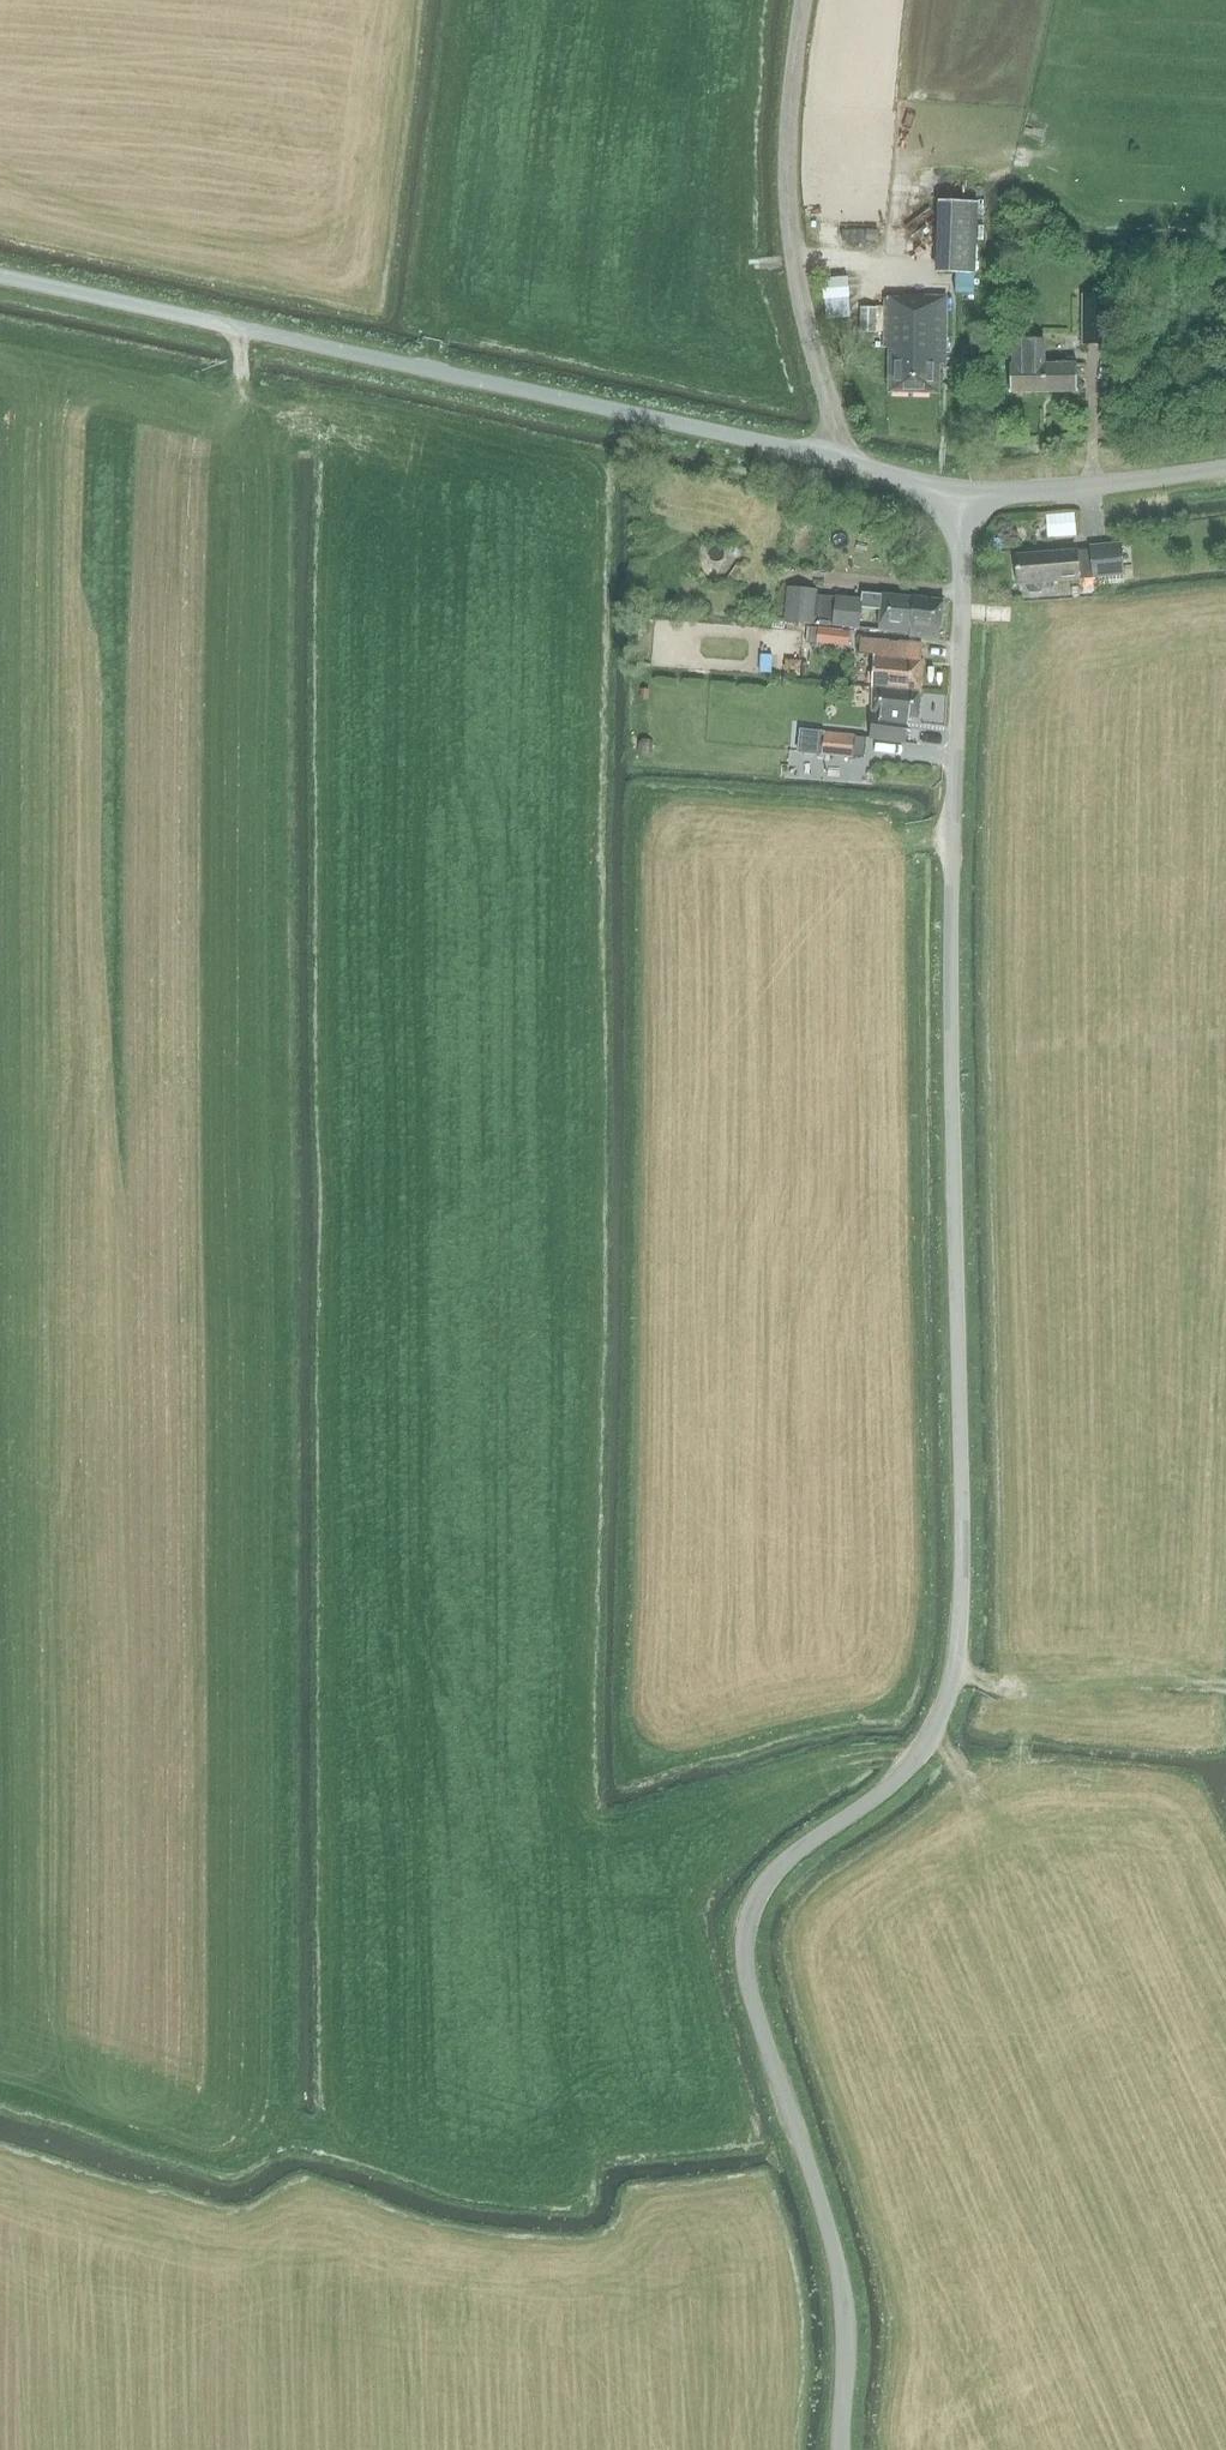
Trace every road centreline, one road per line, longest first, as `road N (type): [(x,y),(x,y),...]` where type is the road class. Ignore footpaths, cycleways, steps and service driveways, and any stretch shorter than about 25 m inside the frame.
road 1 (unclassified): [(839,2449),(843,2292),(747,1983),(748,1938),(758,1895),(786,1861),(889,1786),(925,1745),(947,1697),(960,1631),(952,823),(960,496)]
road 2 (tertiary): [(835,457),(0,275)]
road 3 (unclassified): [(835,457),(833,407),(806,328),(792,242),(786,146),(803,0)]
road 4 (track): [(951,1677),(1004,1686),(1225,1687)]
road 5 (tertiary): [(960,496),(1091,488),(1225,467)]
road 6 (tertiary): [(960,496),(835,457)]

